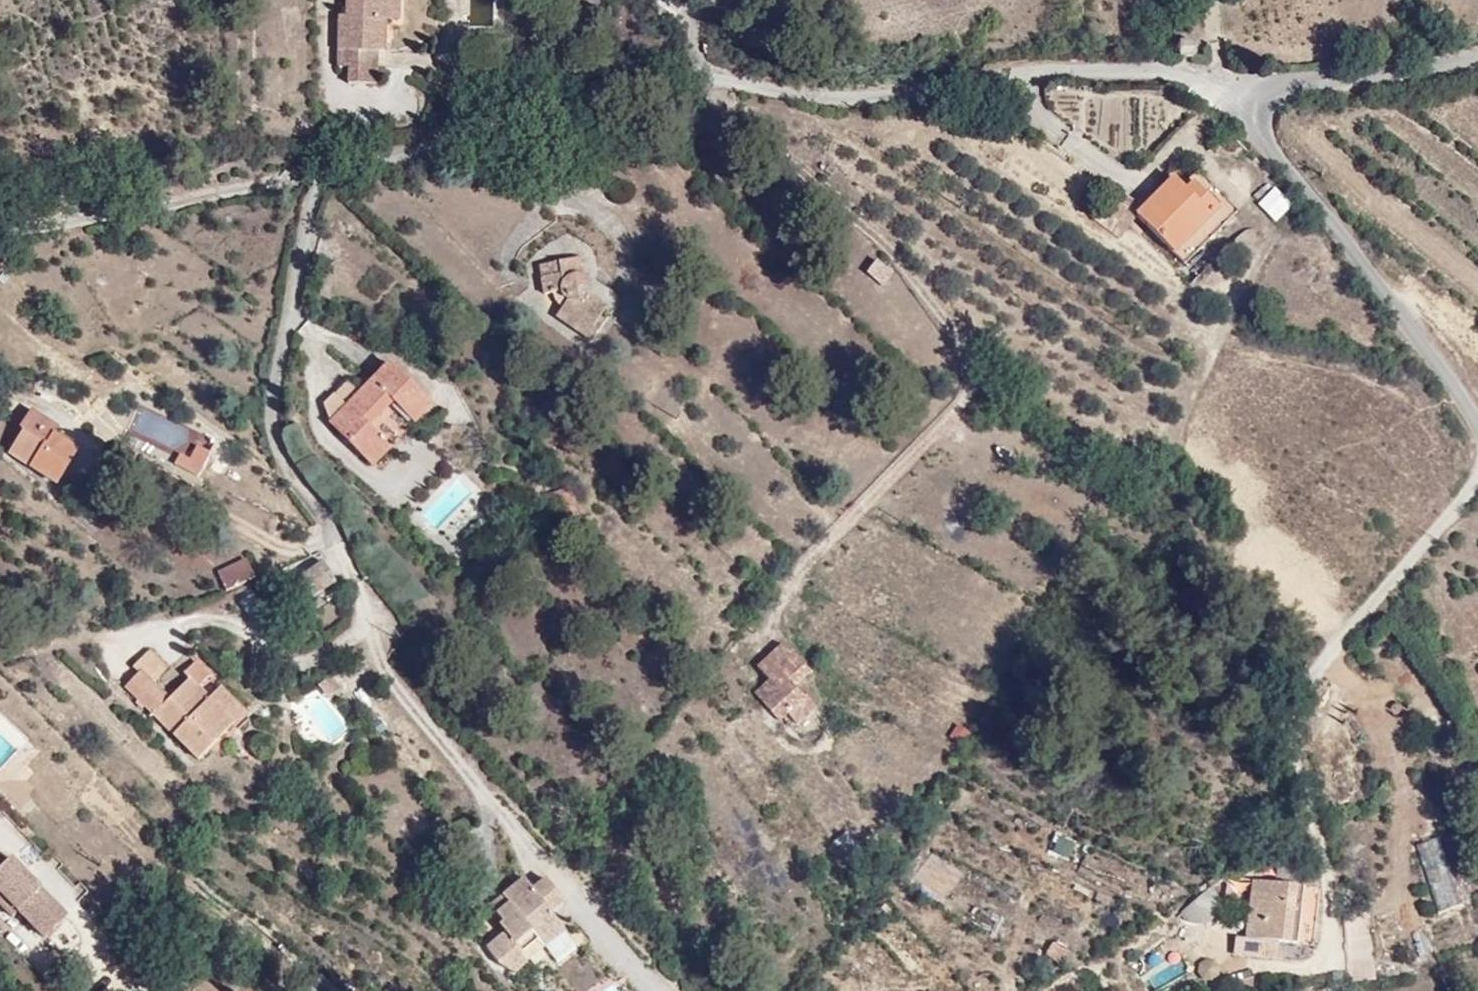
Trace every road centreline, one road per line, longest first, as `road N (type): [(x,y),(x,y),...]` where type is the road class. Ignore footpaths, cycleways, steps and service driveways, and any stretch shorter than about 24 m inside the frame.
road 1 (unclassified): [(695,68),(624,73),(449,59),(439,65),(436,130),(421,148),(74,220),(0,225)]
road 2 (unclassified): [(1255,87),(1117,66),(852,96),(695,68)]
road 3 (unclassified): [(1255,87),(1273,152),(1457,386),(1477,424)]
road 4 (unclassified): [(1477,49),(1255,87)]

